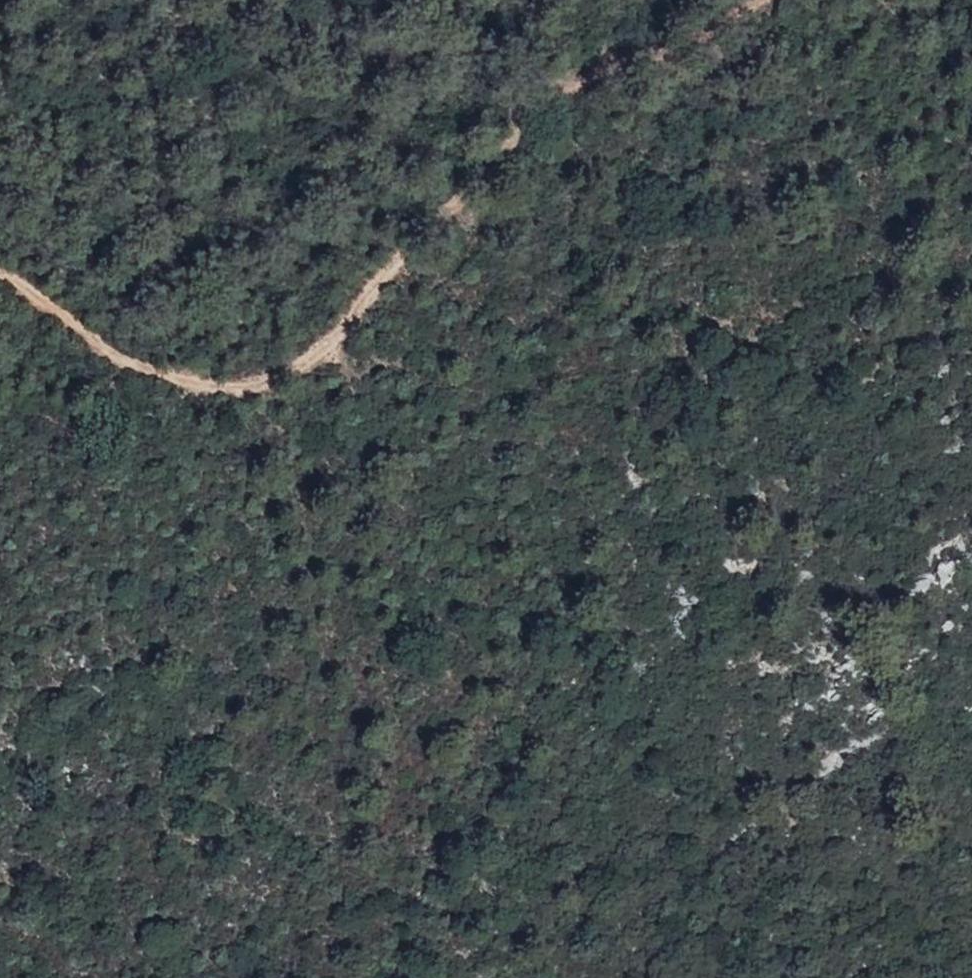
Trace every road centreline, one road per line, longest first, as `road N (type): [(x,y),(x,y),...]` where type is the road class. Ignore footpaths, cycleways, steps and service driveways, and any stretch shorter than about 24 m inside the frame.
road 1 (track): [(0,270),(98,346),(198,389),(278,376),(341,324),(559,86),(755,0)]

